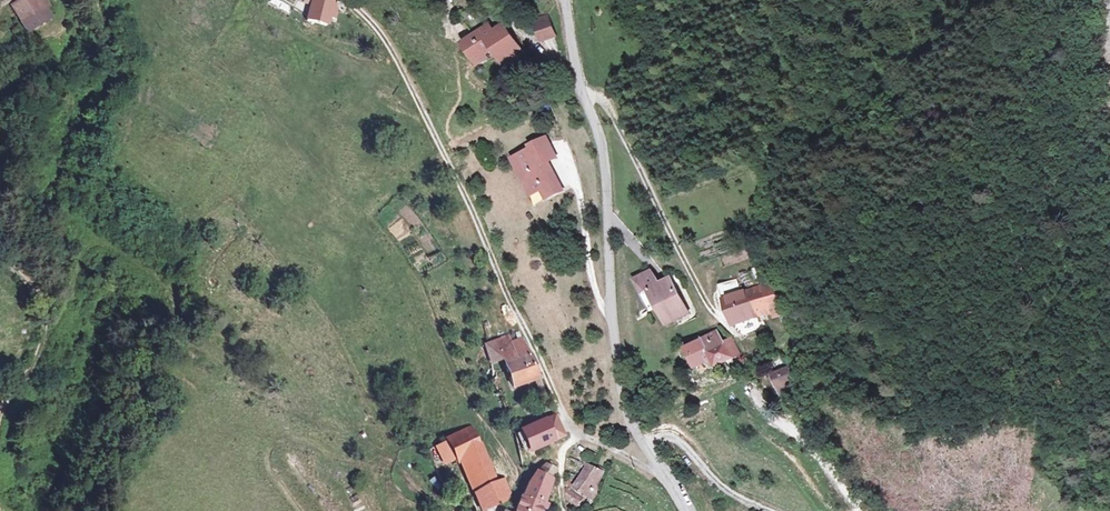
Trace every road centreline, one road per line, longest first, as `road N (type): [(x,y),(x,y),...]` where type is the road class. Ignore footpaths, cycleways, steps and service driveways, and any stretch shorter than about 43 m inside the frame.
road 1 (track): [(340,0),(369,21),(421,104),(576,436)]
road 2 (residential): [(564,0),(603,151),(625,404),(667,480)]
road 3 (track): [(761,325),(734,332),(710,306),(618,123),(606,104),(585,96)]
road 4 (track): [(754,391),(823,461),(858,510)]
road 5 (track): [(773,510),(722,489),(675,438),(645,444)]

